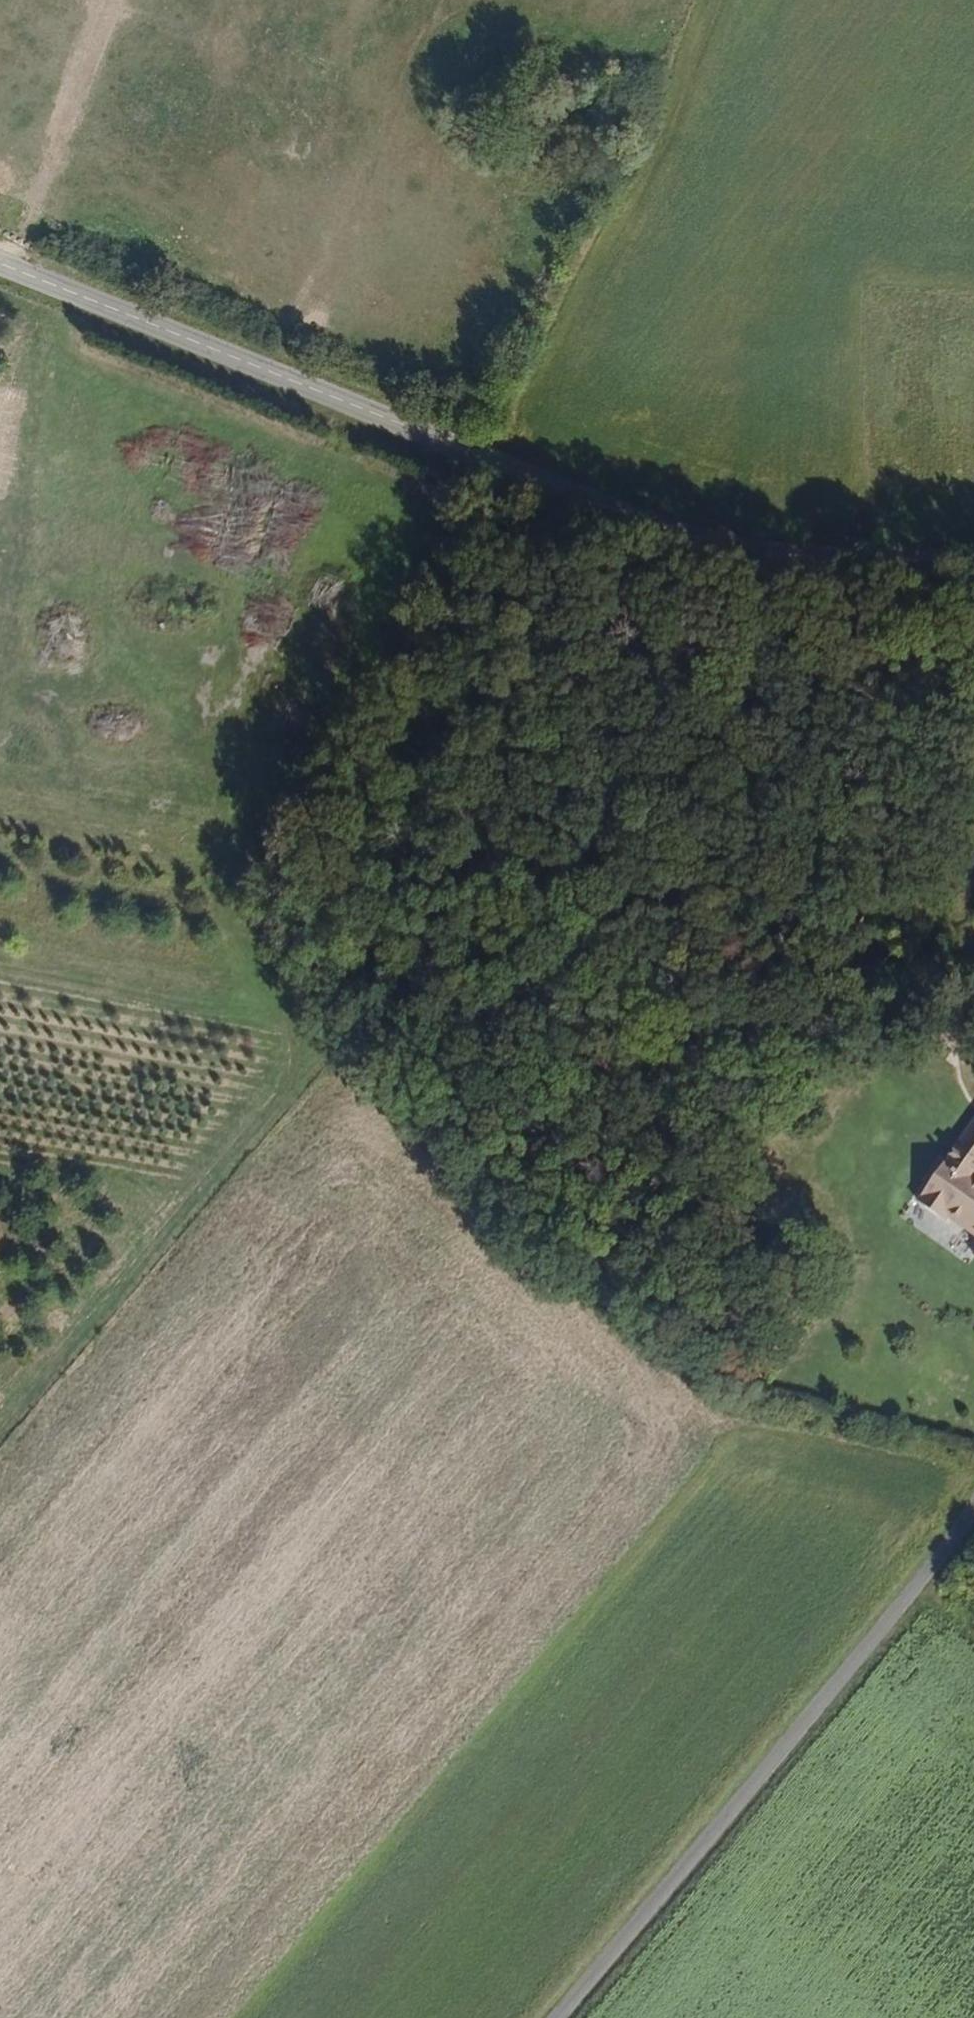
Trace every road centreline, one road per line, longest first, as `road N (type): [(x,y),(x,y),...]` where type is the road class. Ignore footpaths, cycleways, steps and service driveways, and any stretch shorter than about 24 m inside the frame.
road 1 (unclassified): [(911,542),(530,475),(0,264)]
road 2 (tertiary): [(557,2017),(872,1643),(973,1505)]

